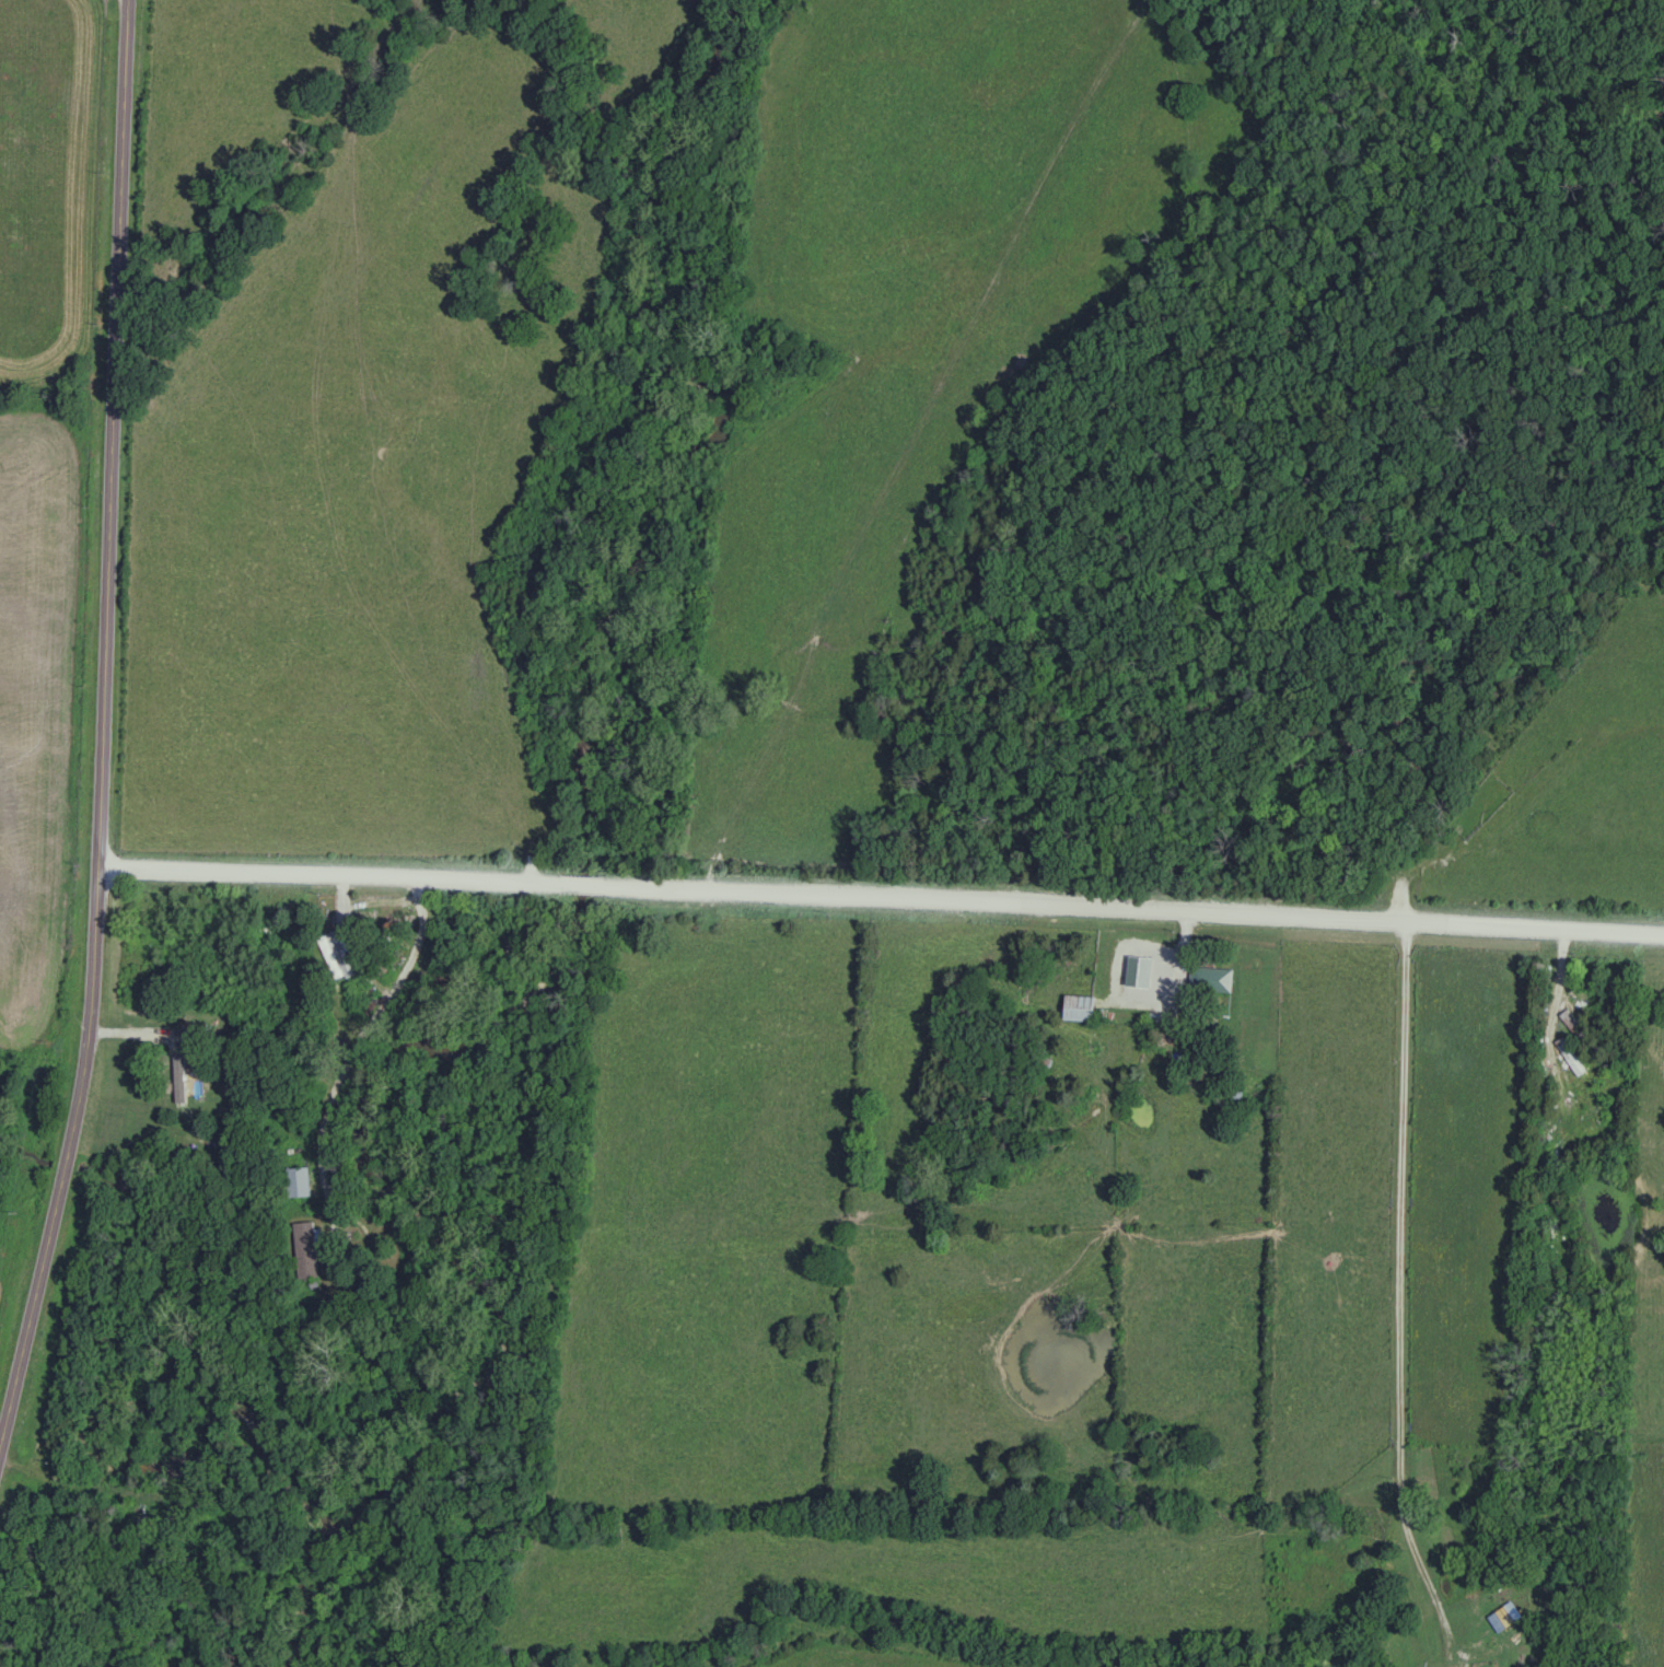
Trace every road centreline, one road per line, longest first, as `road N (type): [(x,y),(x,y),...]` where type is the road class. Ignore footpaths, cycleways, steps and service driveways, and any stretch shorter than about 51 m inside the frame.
road 1 (secondary): [(0,1480),(100,1039),(135,0)]
road 2 (tertiary): [(1663,935),(573,885)]
road 3 (residential): [(1413,922),(1407,1490),(1459,1666)]
road 4 (tertiary): [(555,885),(107,875)]

